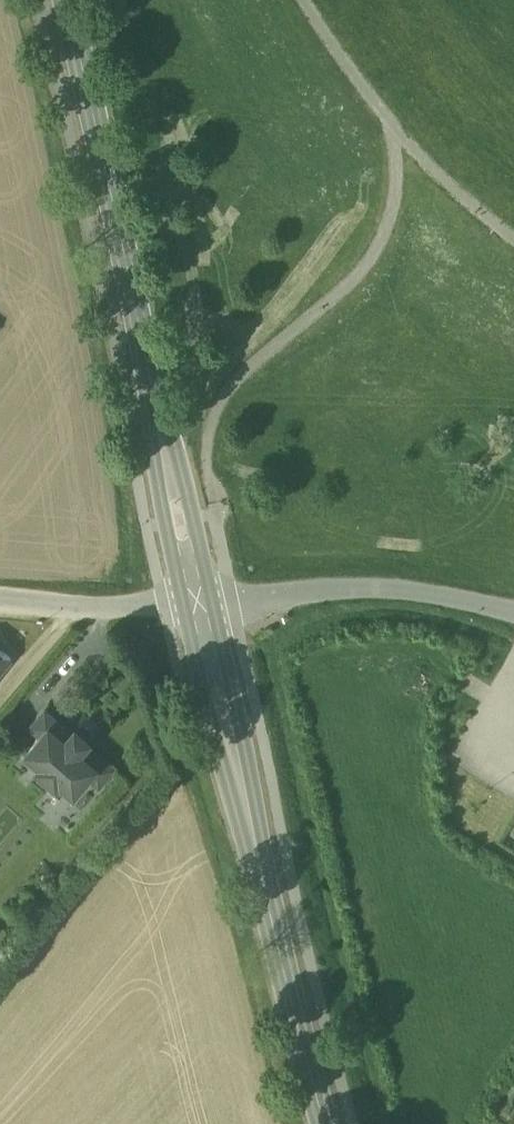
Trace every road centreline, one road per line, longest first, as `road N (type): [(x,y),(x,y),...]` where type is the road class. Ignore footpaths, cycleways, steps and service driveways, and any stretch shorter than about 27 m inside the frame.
road 1 (secondary): [(64,0),(199,604)]
road 2 (secondary): [(199,604),(321,1123)]
road 3 (residential): [(513,613),(420,592),(350,587),(233,600)]
road 4 (unclassified): [(0,599),(86,607),(199,604)]

